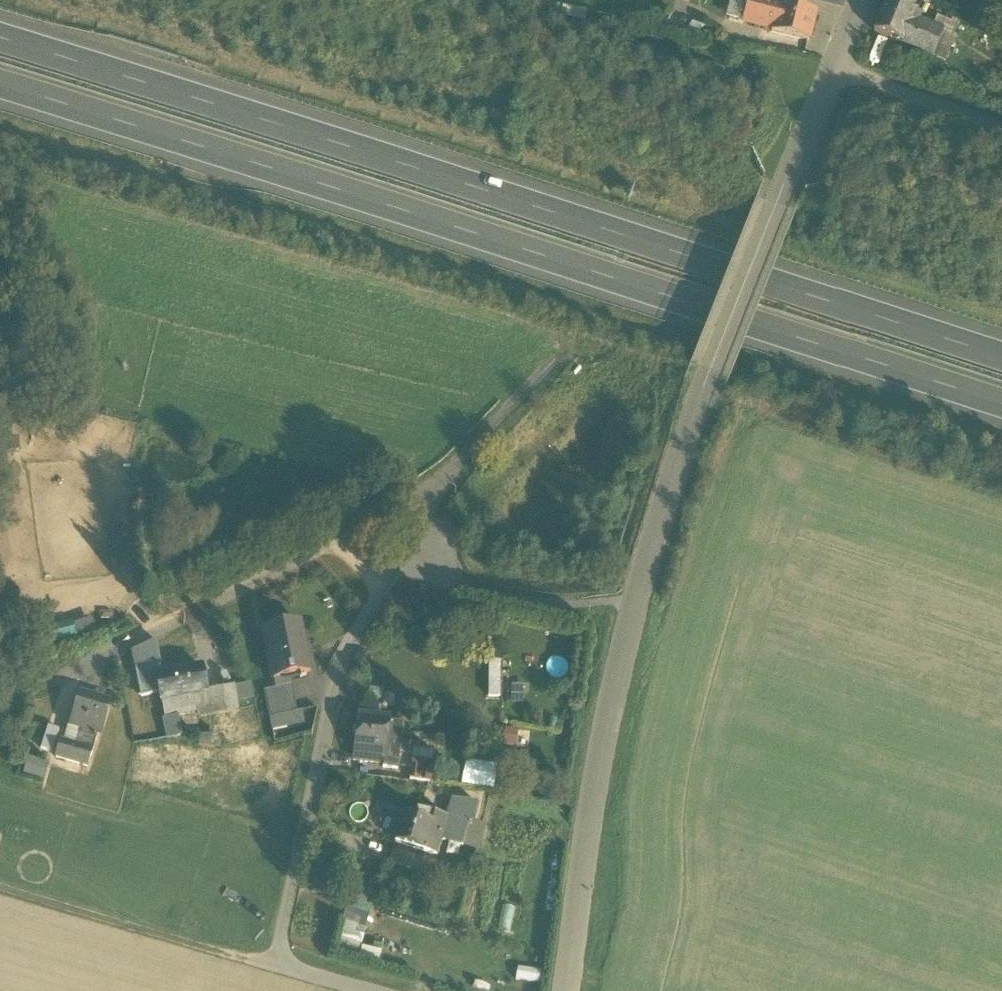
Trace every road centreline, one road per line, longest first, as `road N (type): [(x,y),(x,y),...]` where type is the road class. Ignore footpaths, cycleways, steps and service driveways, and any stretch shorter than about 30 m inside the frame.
road 1 (motorway): [(0,78),(1001,401)]
road 2 (motorway): [(1001,353),(0,32)]
road 3 (residential): [(856,0),(772,206),(632,603),(565,990)]
road 4 (residential): [(355,990),(270,968),(335,675),(383,588)]
road 5 (residential): [(328,542),(0,705)]
road 6 (track): [(270,968),(0,888)]
road 7 (track): [(829,67),(1001,128)]
road 8 (residential): [(460,466),(576,339)]
road 9 (residential): [(460,466),(328,542)]
road 10 (residential): [(383,588),(423,540),(460,466)]

